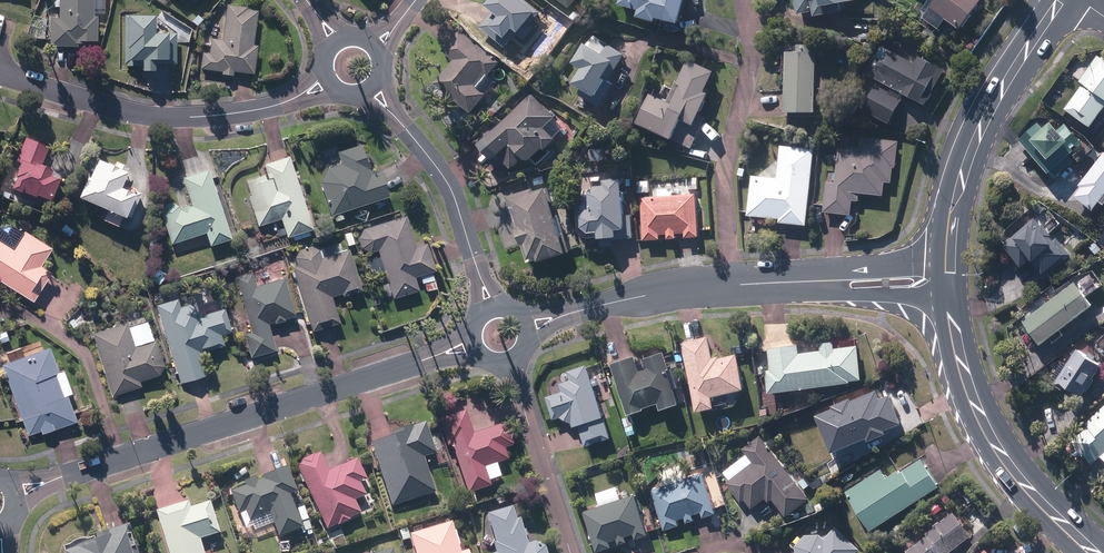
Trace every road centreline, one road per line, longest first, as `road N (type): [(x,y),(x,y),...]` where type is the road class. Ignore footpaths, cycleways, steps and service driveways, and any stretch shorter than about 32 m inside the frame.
road 1 (residential): [(434,357),(53,481)]
road 2 (residential): [(328,82),(260,106),(176,114),(89,98),(0,64)]
road 3 (secondary): [(947,294),(966,373),(992,436),(1020,476),(1100,552)]
road 4 (secondary): [(1060,0),(993,96),(961,165),(945,259)]
road 5 (residential): [(732,285),(724,186),(751,64),(746,0)]
road 6 (residential): [(477,267),(446,180),(376,88)]
road 7 (residential): [(509,363),(570,552)]
road 8 (residential): [(563,316),(732,285)]
road 9 (residential): [(947,294),(850,296),(817,281)]
road 10 (residential): [(817,281),(945,259)]

